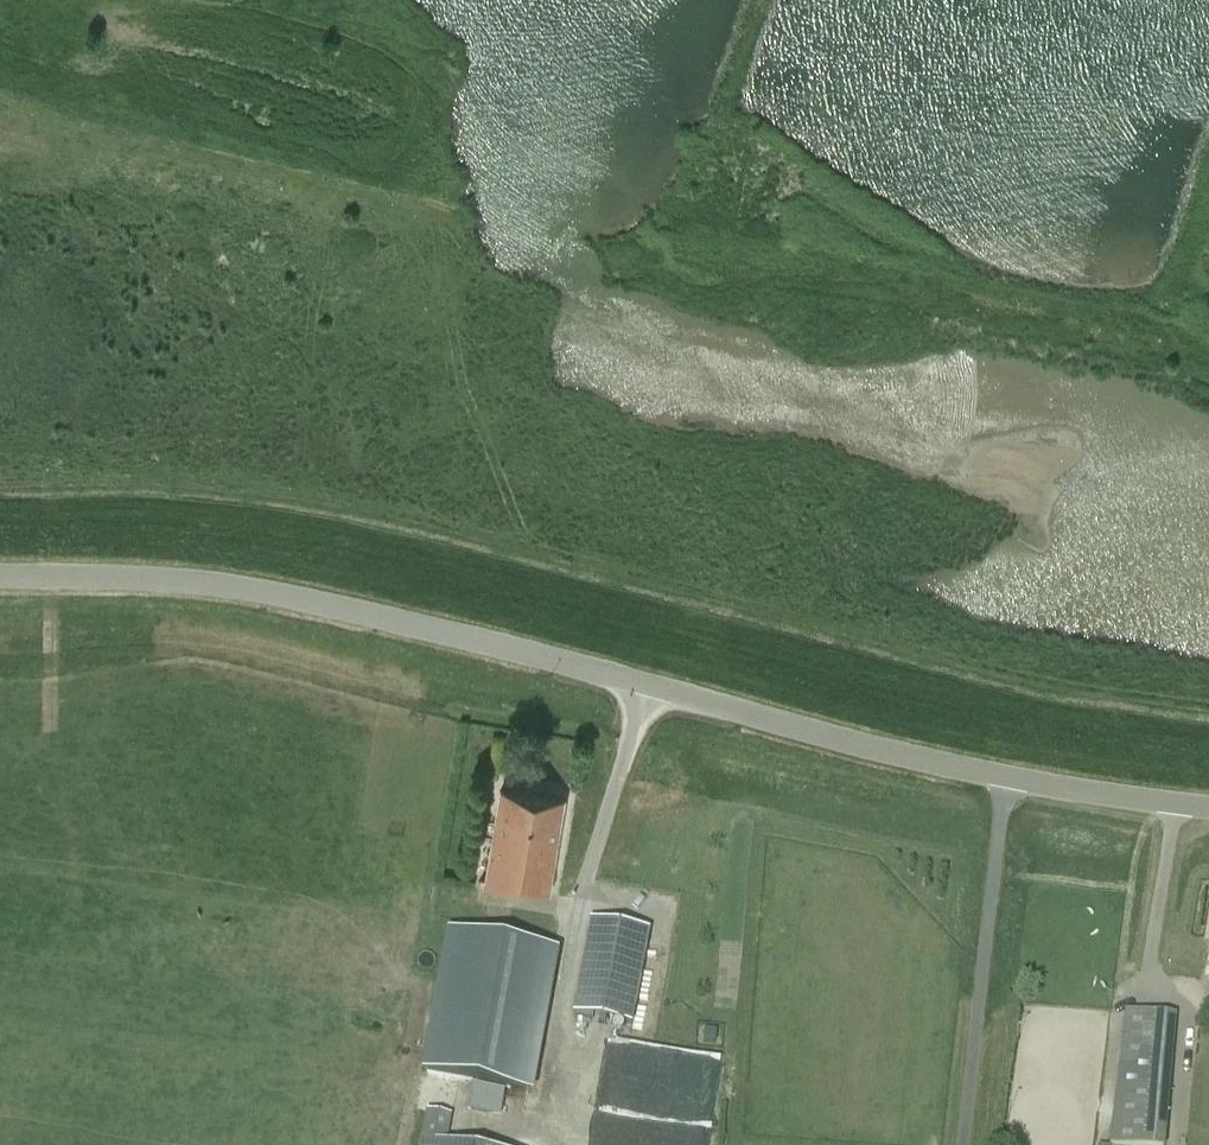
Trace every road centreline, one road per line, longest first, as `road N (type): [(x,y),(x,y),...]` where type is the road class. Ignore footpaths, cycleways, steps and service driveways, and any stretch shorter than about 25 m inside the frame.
road 1 (unclassified): [(1208,810),(930,764),(494,645),(248,589),(0,576)]

